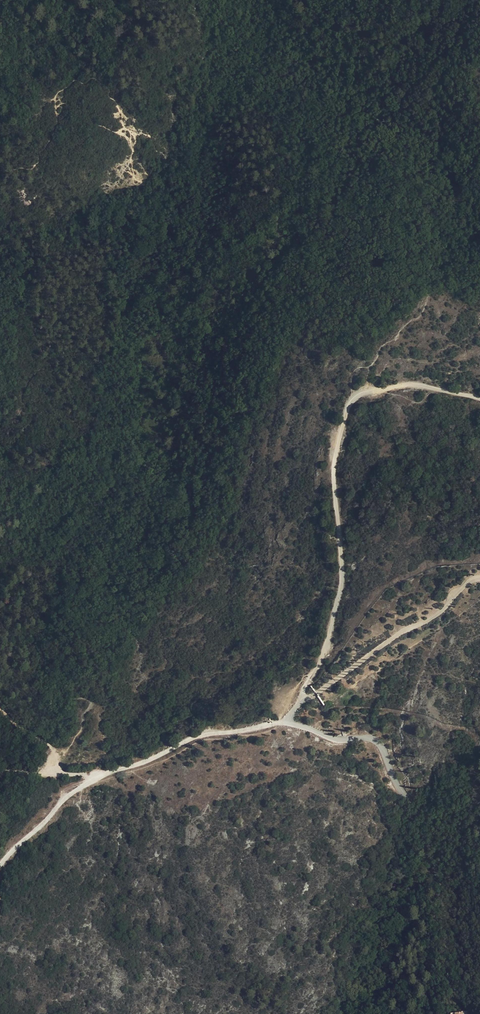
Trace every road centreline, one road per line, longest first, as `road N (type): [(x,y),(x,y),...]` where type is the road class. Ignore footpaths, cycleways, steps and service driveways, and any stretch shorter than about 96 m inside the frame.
road 1 (track): [(285,723),(331,635),(341,566),(336,459),(352,403),(370,391),(413,384),(479,398)]
road 2 (residential): [(285,723),(378,741),(428,832),(449,964),(471,1013)]
road 3 (track): [(296,707),(479,578)]
road 4 (track): [(285,723),(208,735),(93,777)]
road 5 (track): [(93,777),(10,852),(0,874)]

